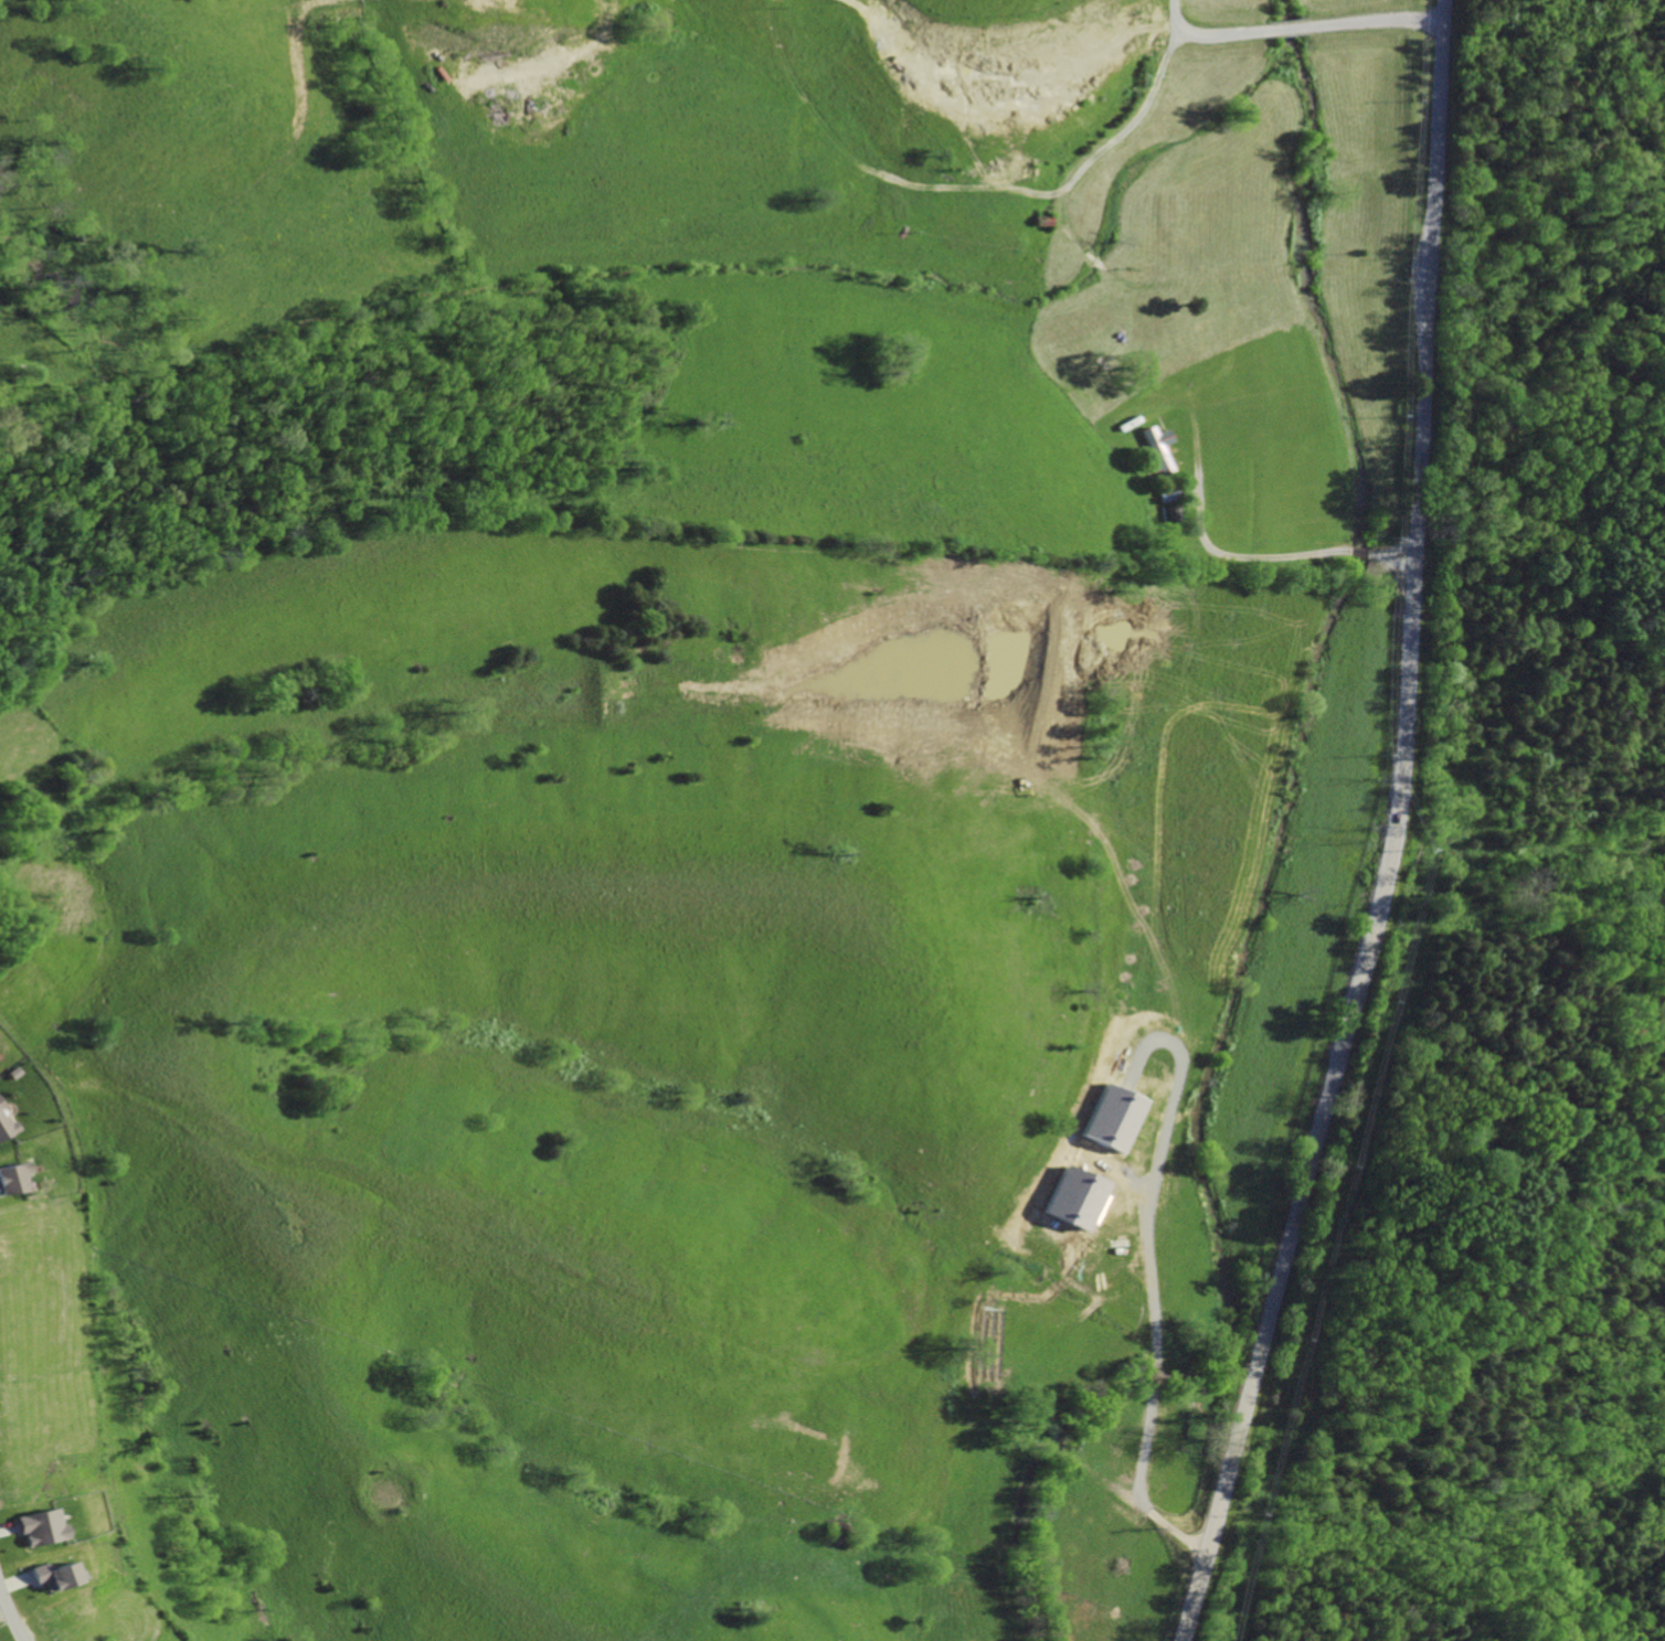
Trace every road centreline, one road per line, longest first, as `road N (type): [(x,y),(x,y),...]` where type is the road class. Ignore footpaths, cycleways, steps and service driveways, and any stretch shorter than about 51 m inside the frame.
road 1 (primary): [(1184,1640),(1392,865),(1406,766),(1447,0)]

